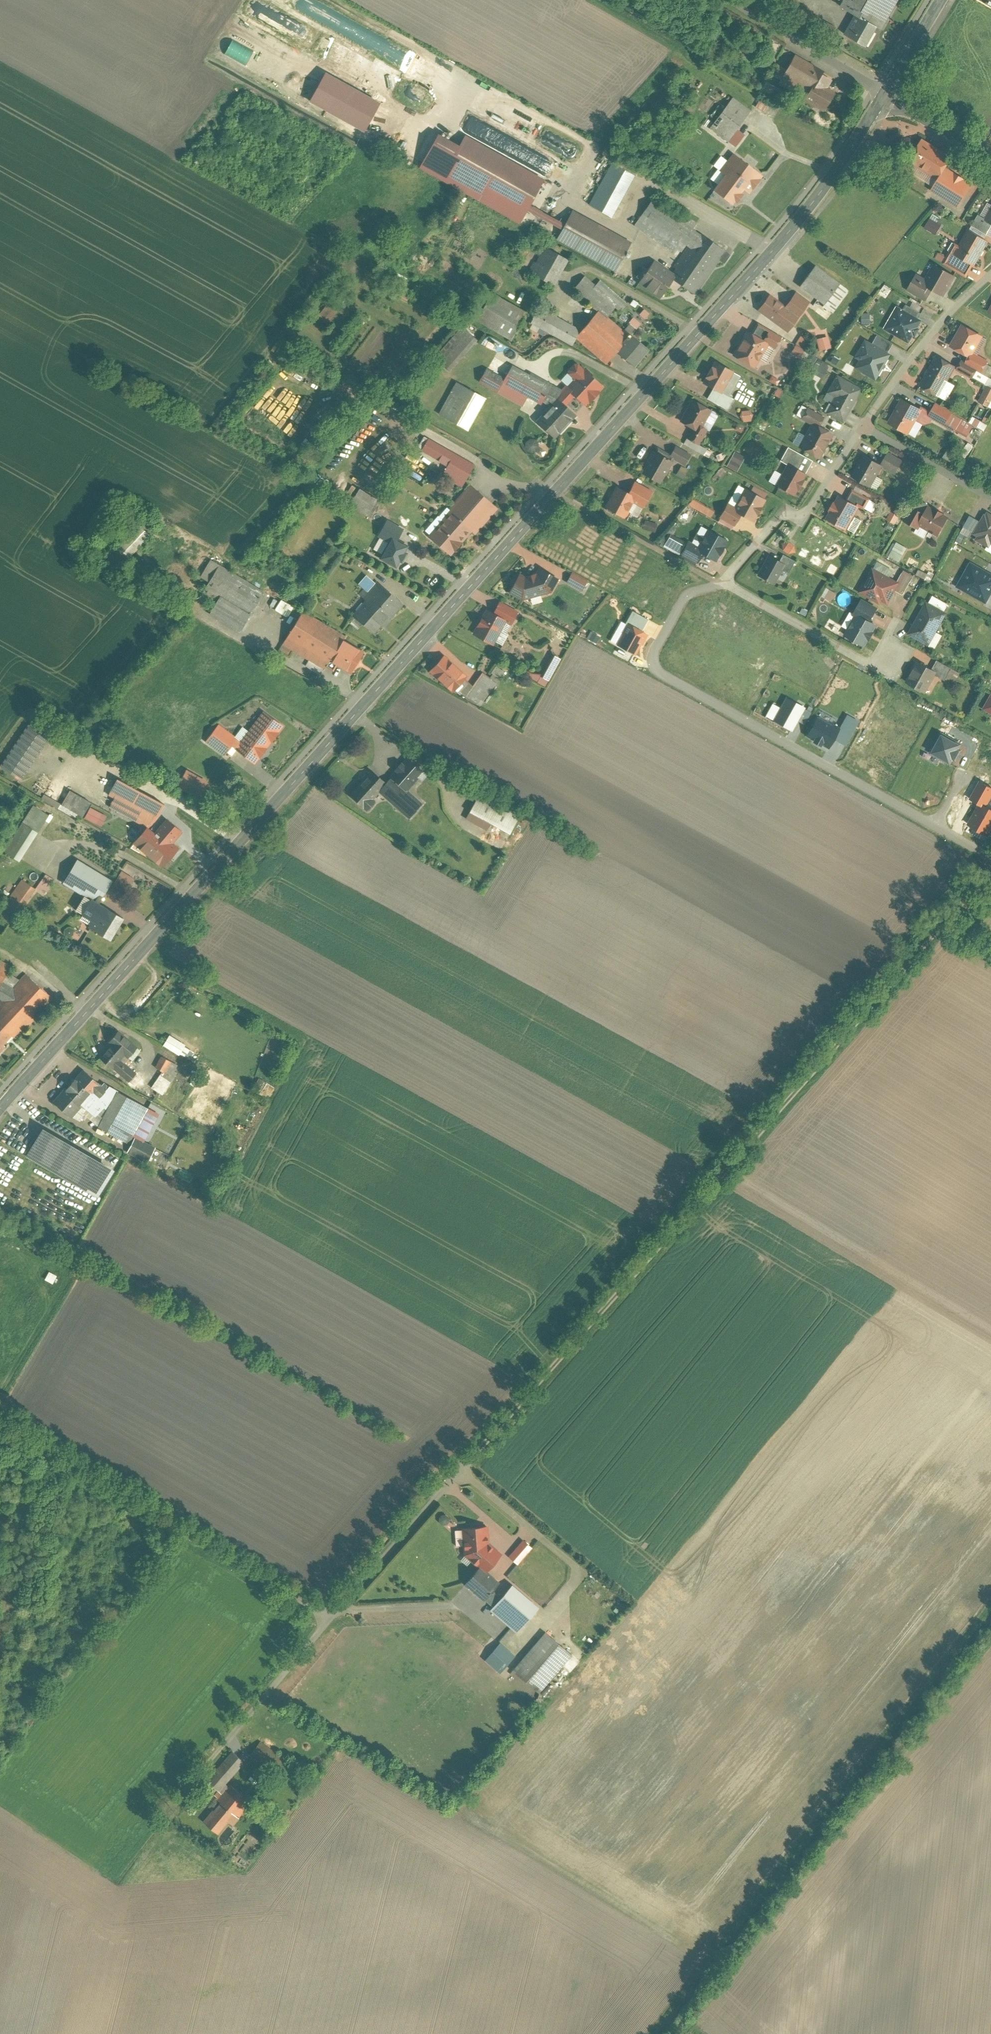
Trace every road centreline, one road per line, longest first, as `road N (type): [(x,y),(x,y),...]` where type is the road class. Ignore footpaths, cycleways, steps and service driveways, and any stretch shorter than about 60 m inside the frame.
road 1 (unclassified): [(0,1428),(330,1618),(990,867)]
road 2 (tertiary): [(0,1105),(726,301),(829,182),(891,96)]
road 3 (residential): [(936,824),(667,677),(652,659),(688,594),(723,581)]
road 4 (residential): [(863,424),(802,516),(785,510),(723,581)]
road 5 (residential): [(990,274),(909,360),(863,424)]
road 6 (residential): [(723,581),(864,660),(893,655)]
road 7 (residential): [(729,0),(891,96)]
road 8 (residential): [(990,496),(863,424)]

